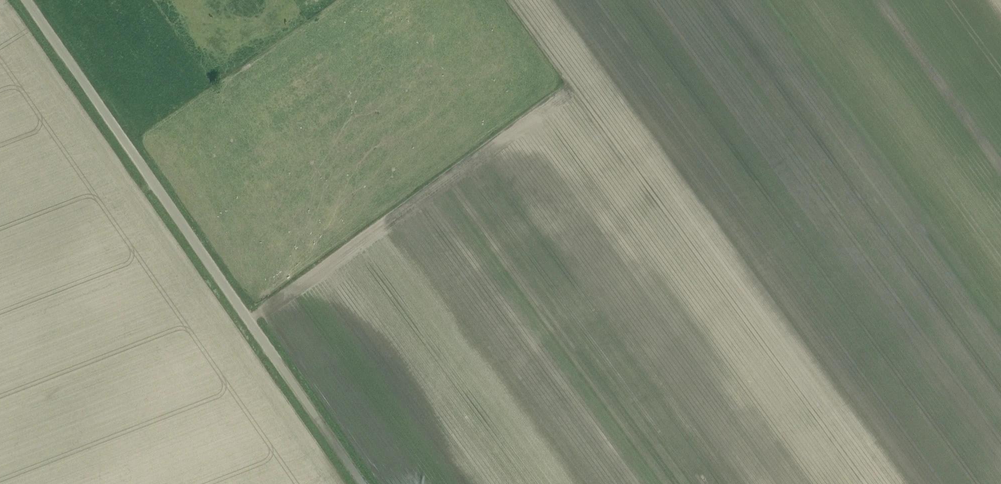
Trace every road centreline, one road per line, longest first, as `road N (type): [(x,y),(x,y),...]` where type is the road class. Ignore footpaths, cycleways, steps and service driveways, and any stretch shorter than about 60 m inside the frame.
road 1 (unclassified): [(364,483),(27,0)]

